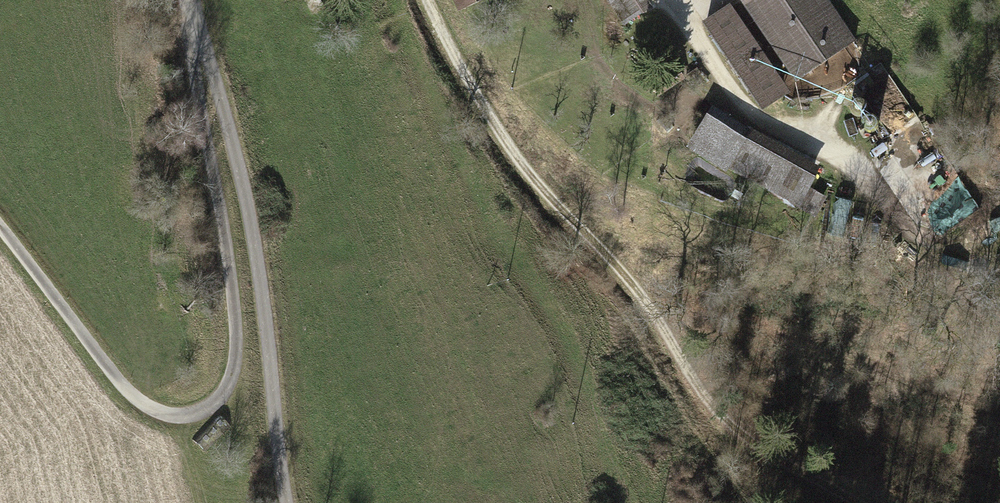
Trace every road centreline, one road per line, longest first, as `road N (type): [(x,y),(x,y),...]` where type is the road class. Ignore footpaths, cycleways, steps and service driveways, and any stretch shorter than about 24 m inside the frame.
road 1 (track): [(192,16),(194,75),(235,326),(233,378),(208,411),(167,416),(125,389),(0,227)]
road 2 (track): [(427,0),(500,131),(549,201),(631,280),(725,425),(848,502)]

